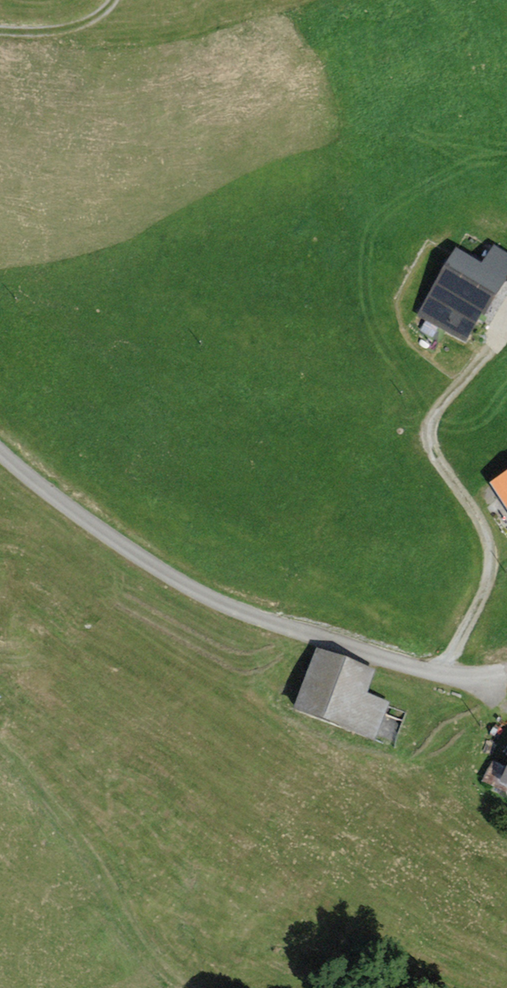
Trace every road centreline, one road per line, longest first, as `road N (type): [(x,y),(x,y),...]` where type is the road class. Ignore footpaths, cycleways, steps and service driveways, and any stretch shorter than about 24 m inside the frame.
road 1 (unclassified): [(0,453),(142,559),(233,609),(467,677)]
road 2 (track): [(445,676),(491,561),(480,519),(437,459),(431,425),(492,347)]
road 3 (track): [(0,30),(42,33),(81,23),(112,0)]

